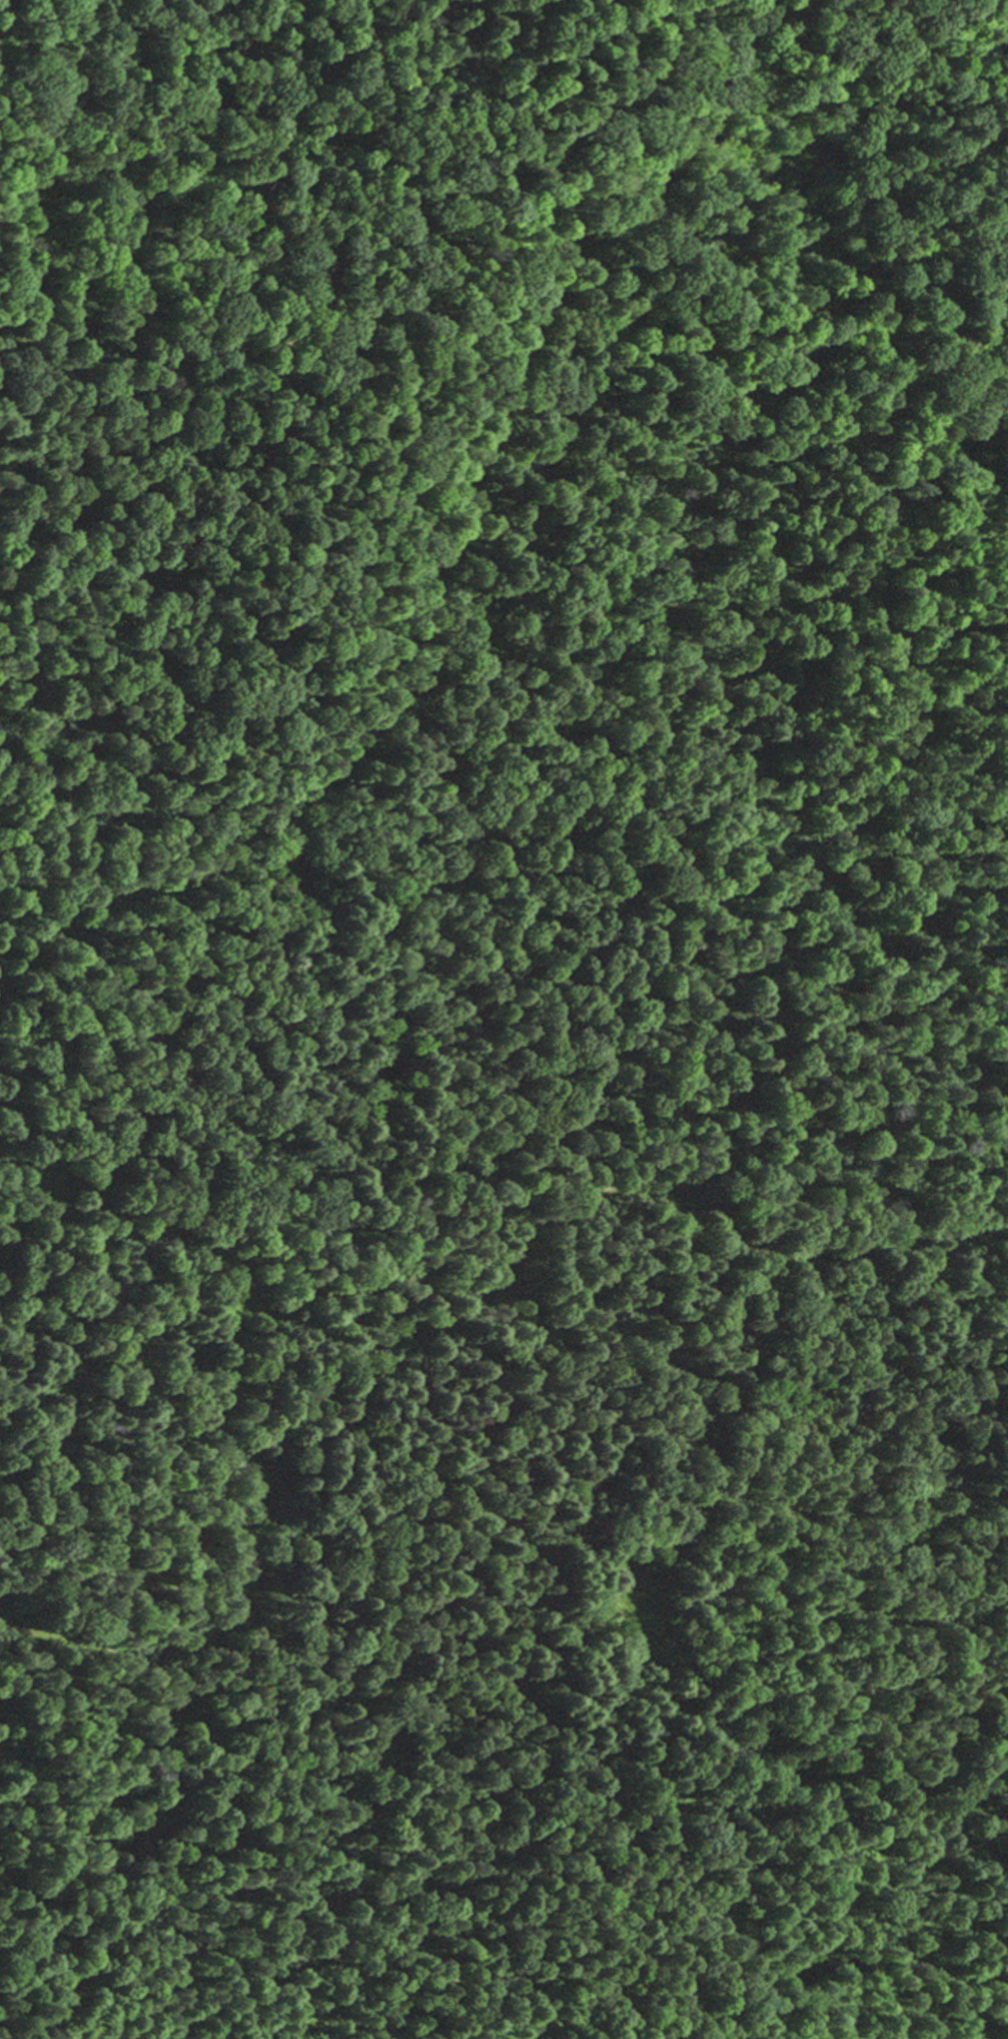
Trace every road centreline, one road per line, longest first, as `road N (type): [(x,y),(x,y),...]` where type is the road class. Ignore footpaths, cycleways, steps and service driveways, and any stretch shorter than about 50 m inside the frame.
road 1 (track): [(1007,1229),(798,1264),(756,1255),(680,1200),(640,1194),(585,1207),(292,1422),(227,1622),(211,1640),(182,1653),(136,1655),(0,1613)]

